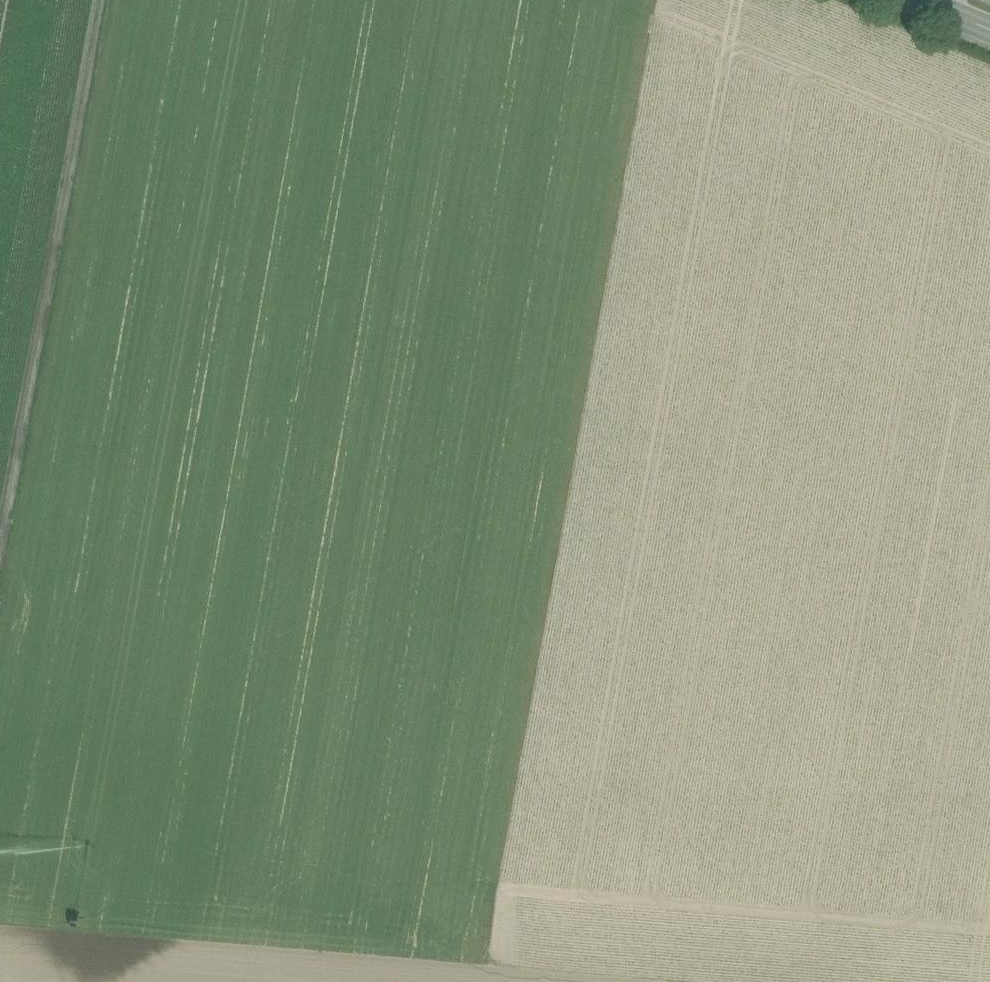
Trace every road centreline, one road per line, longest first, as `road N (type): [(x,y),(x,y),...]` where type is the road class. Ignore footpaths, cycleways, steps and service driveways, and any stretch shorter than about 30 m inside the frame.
road 1 (track): [(103,0),(0,563)]

